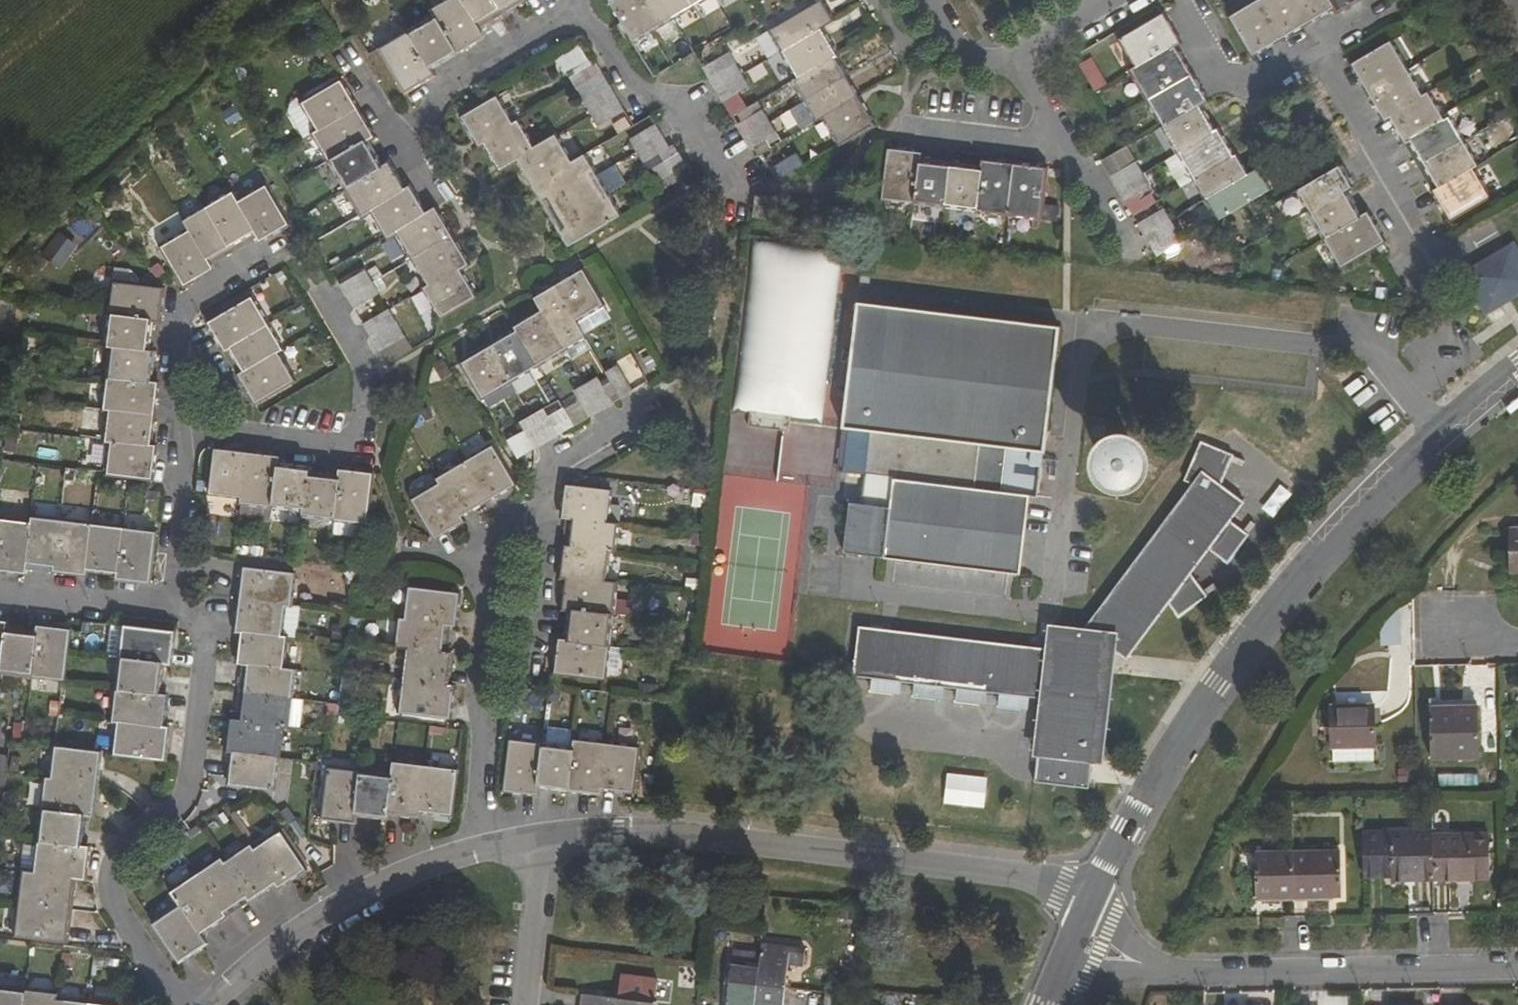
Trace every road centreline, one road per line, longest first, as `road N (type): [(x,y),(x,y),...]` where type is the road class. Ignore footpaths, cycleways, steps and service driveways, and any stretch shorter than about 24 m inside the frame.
road 1 (residential): [(1517,371),(1377,502),(1280,611),(1190,729),(1093,891)]
road 2 (residential): [(1093,891),(873,859),(544,845)]
road 3 (residential): [(477,866),(507,521),(557,463),(631,420)]
road 4 (residential): [(191,1004),(109,897),(192,788),(206,617),(164,611)]
road 5 (residential): [(1517,965),(1162,971),(1072,940)]
road 6 (residential): [(178,437),(230,429),(358,445),(374,383),(319,290)]
road 7 (residential): [(477,866),(383,895),(227,1004)]
road 8 (residential): [(578,2),(394,125),(436,176)]
road 9 (residential): [(1021,60),(1064,142),(901,121)]
road 10 (residential): [(578,2),(637,94),(692,101),(733,174)]
road 11 (residential): [(289,249),(200,297),(183,335),(178,437)]
road 12 (residential): [(1433,259),(1313,51)]
road 13 (residential): [(178,437),(164,611)]
road 14 (residential): [(1313,51),(1270,74),(1236,75),(1192,0)]
road 15 (residential): [(164,611),(0,592)]
road 16 (residential): [(544,845),(526,1004)]
road 17 (residential): [(1021,60),(979,70),(950,62),(907,0)]
road 18 (residential): [(1126,0),(1021,60)]

